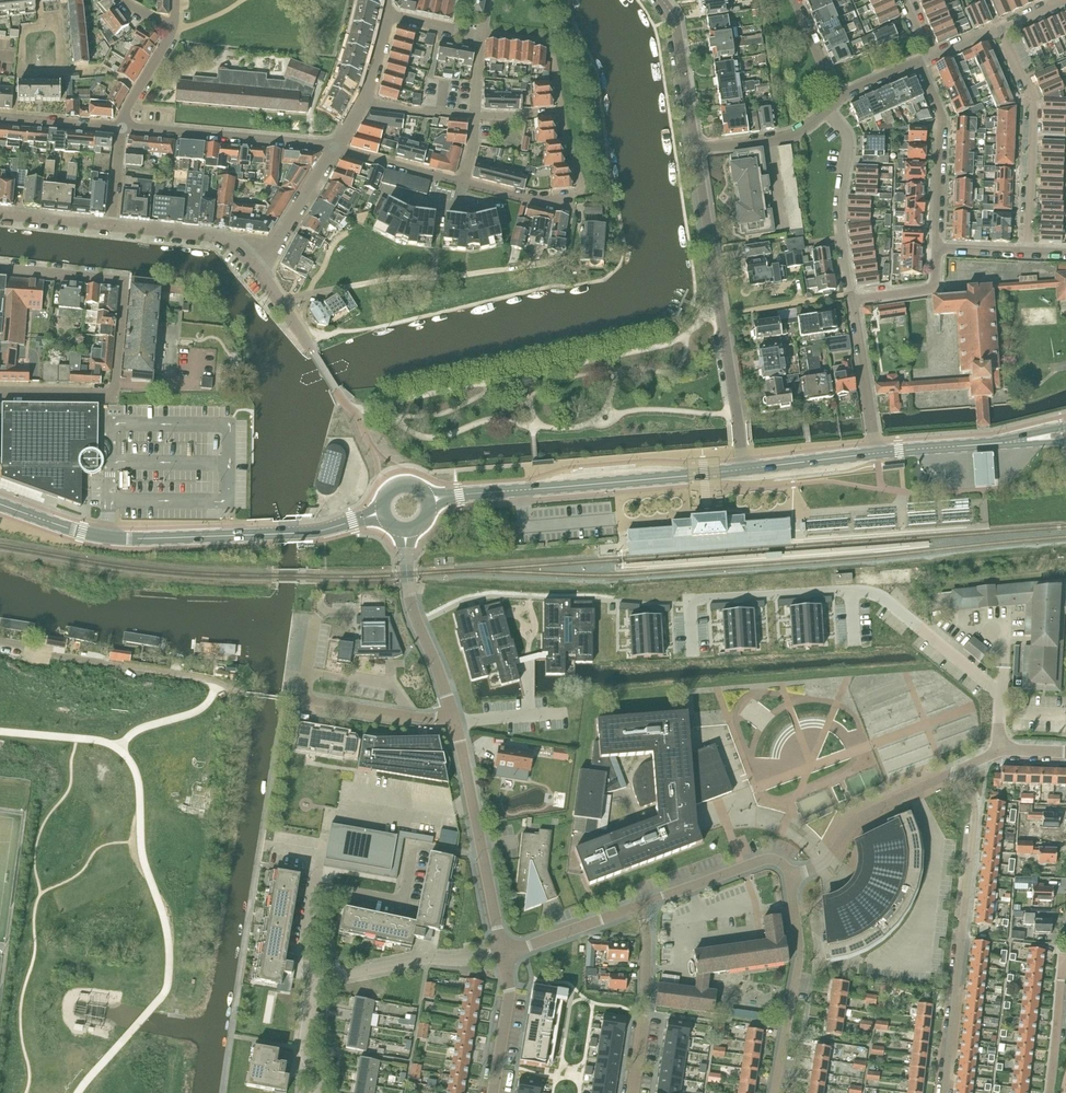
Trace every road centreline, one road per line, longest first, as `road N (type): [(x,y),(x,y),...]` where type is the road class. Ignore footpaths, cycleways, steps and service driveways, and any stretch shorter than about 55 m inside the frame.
road 1 (residential): [(1001,751),(998,692),(878,595),(851,590),(690,600)]
road 2 (secondary): [(383,513),(309,532),(132,538),(82,532),(0,504)]
road 3 (tertiary): [(743,469),(695,148)]
road 4 (residential): [(944,1092),(976,808),(962,773)]
road 5 (secondary): [(428,501),(743,469)]
road 6 (unclassified): [(503,952),(454,714)]
road 7 (residential): [(114,395),(124,281),(0,268)]
road 8 (residential): [(1027,252),(1033,101),(1001,29)]
road 9 (residential): [(774,1092),(799,958),(789,876)]
road 10 (residential): [(335,148),(121,127)]
road 11 (unclassified): [(789,876),(825,861),(855,819),(962,773)]
road 12 (residential): [(853,300),(839,224),(848,138),(826,110)]
road 13 (unclassified): [(454,714),(412,611),(406,531)]
road 14 (residential): [(315,983),(429,958),(503,952)]
road 15 (residential): [(937,248),(942,119),(918,63)]
road 16 (residential): [(639,905),(646,1004),(632,1092)]
road 17 (unclassified): [(639,905),(763,859),(779,862),(789,876)]
road 18 (residential): [(259,272),(219,237),(112,226)]
road 19 (residential): [(876,453),(853,300)]
road 20 (tertiary): [(695,148),(678,33),(662,0)]
road 21 (residential): [(454,714),(421,718),(304,700)]
road 22 (residential): [(259,272),(335,148)]
road 23 (unclassified): [(503,952),(639,905)]
road 24 (residential): [(493,1092),(510,991),(503,952)]
road 25 (secondary): [(876,453),(1017,442)]
road 26 (residential): [(826,110),(789,135),(695,148)]
road 27 (residential): [(560,113),(550,41),(484,32)]
road 28 (secondary): [(743,469),(876,453)]
road 29 (residential): [(464,183),(335,148)]
road 30 (residential): [(1050,1092),(1065,965)]
road 31 (residential): [(853,300),(935,288),(937,248)]
road 32 (residential): [(121,127),(0,117)]
road 33 (residential): [(582,194),(534,201),(464,183)]

